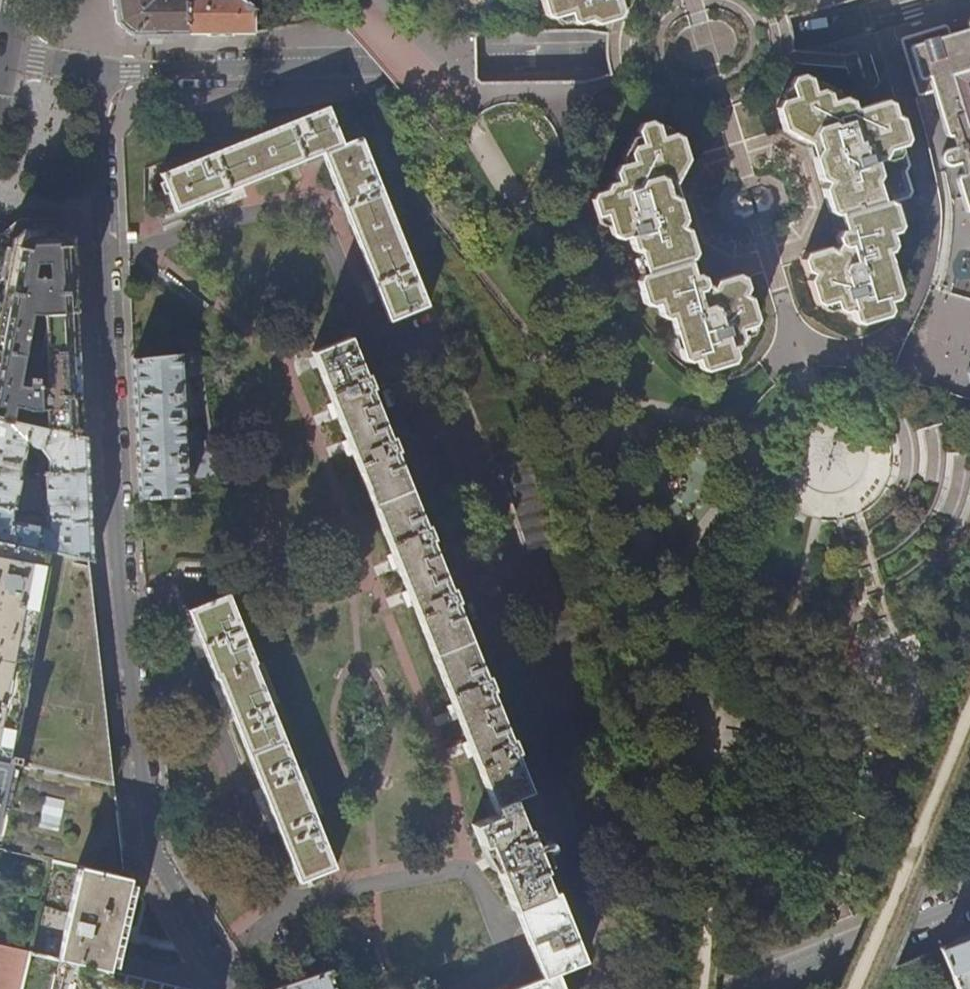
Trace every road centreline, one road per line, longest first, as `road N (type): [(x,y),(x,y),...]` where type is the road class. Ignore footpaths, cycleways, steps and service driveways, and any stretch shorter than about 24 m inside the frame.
road 1 (residential): [(230,988),(155,851),(117,558),(94,72)]
road 2 (residential): [(943,0),(832,33),(602,58),(94,72)]
road 3 (residential): [(969,904),(760,988)]

